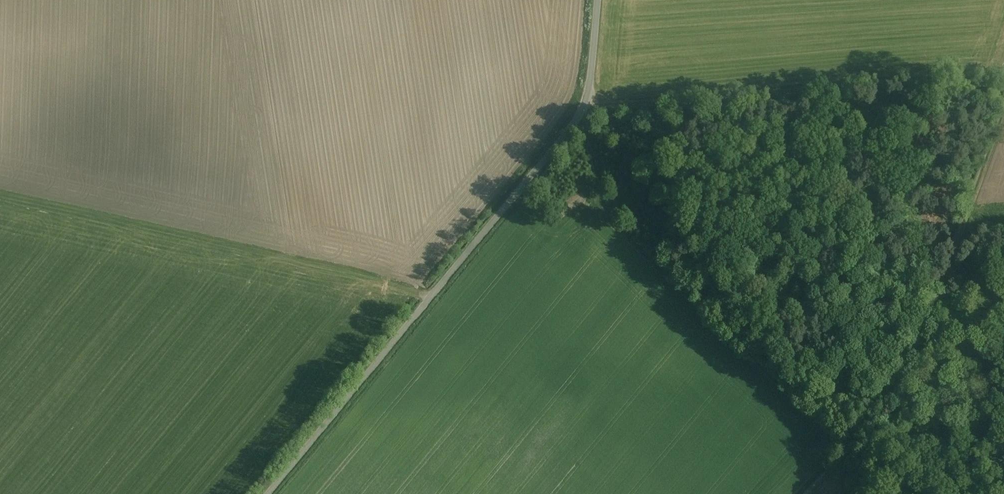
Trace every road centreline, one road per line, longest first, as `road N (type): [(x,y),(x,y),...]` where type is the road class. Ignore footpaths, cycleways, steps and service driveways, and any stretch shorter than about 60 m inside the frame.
road 1 (unclassified): [(269,493),(576,123),(591,84),(598,0)]
road 2 (track): [(591,84),(1003,72)]
road 3 (track): [(1003,98),(916,348),(853,439)]

